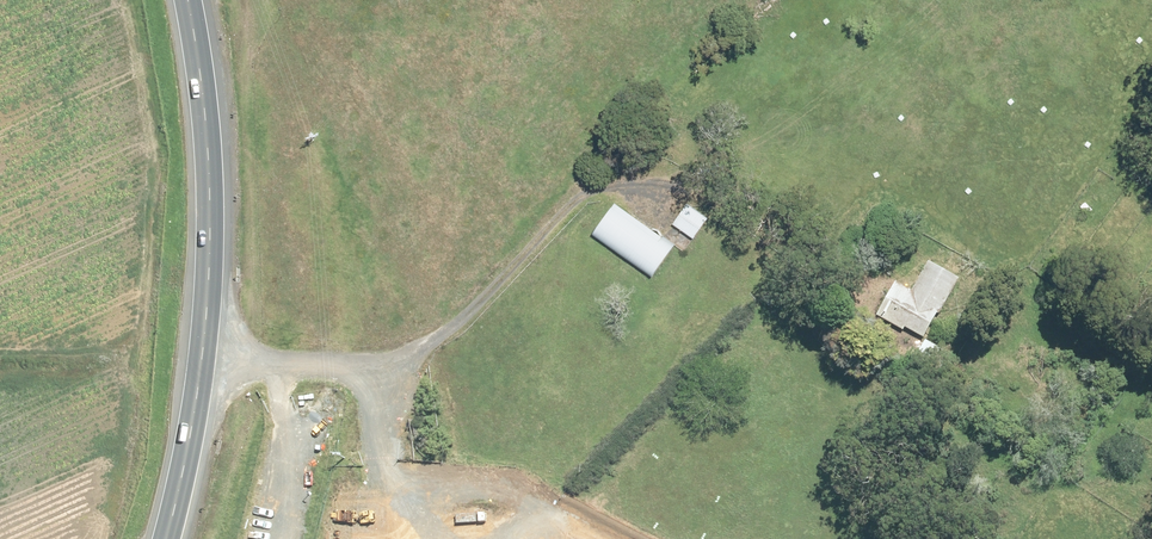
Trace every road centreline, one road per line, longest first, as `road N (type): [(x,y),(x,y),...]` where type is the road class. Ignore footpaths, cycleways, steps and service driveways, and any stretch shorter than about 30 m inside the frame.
road 1 (tertiary): [(1151,347),(970,294),(774,257),(353,254),(279,277)]
road 2 (tertiary): [(282,183),(359,211),(439,219),(806,222),(1151,312)]
road 3 (trunk): [(168,538),(205,348),(209,139)]
road 4 (trunk): [(279,277),(234,311),(205,316),(151,298),(132,277),(116,223),(122,195),(159,152),(209,139)]
road 5 (trunk): [(209,139),(190,0)]

